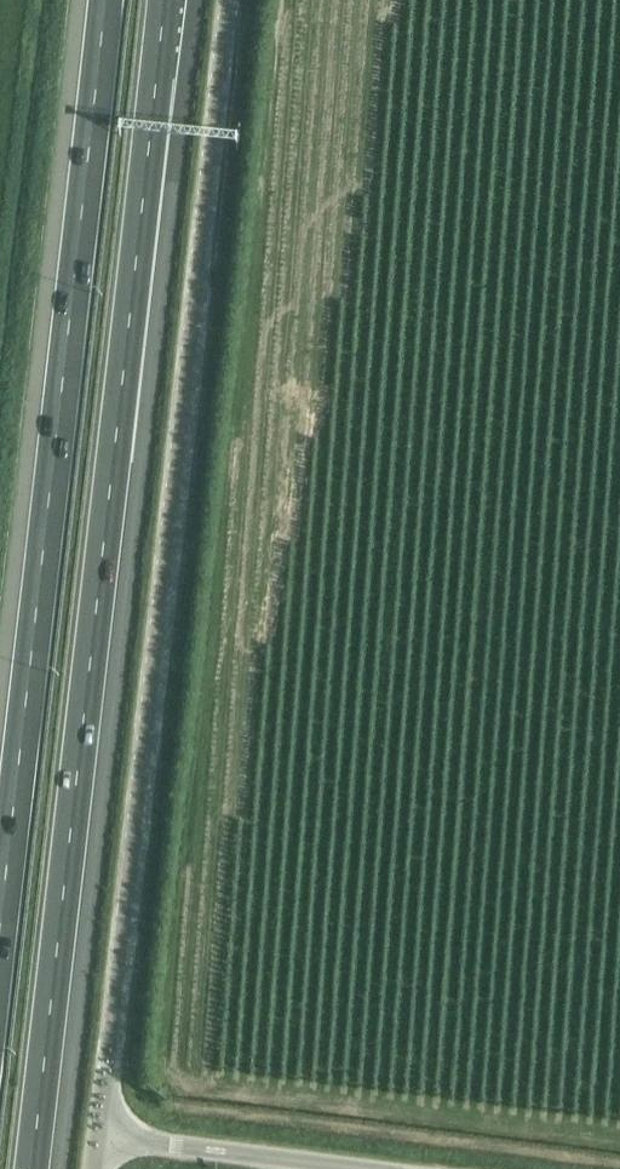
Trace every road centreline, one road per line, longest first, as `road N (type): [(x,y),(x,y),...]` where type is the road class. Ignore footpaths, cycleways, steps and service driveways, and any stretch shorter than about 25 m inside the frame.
road 1 (motorway): [(35,1168),(166,0)]
road 2 (unclassified): [(113,1167),(232,0)]
road 3 (motorway): [(103,0),(0,929)]

